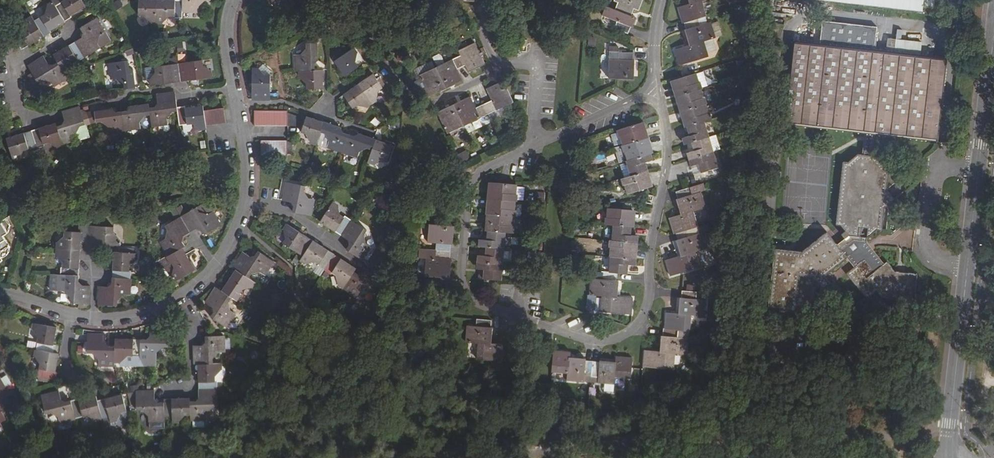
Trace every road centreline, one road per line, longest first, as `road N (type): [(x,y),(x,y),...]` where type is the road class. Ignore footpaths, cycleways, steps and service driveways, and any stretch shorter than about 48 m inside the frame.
road 1 (residential): [(532,144),(470,183),(462,275),(469,293),(594,341),(620,337),(648,310),(668,156),(655,91)]
road 2 (residential): [(235,0),(231,45),(251,177),(238,235),(216,268),(167,307),(126,319),(68,316),(0,294)]
road 3 (unclassified): [(953,457),(993,42)]
road 4 (residential): [(655,91),(532,144)]

